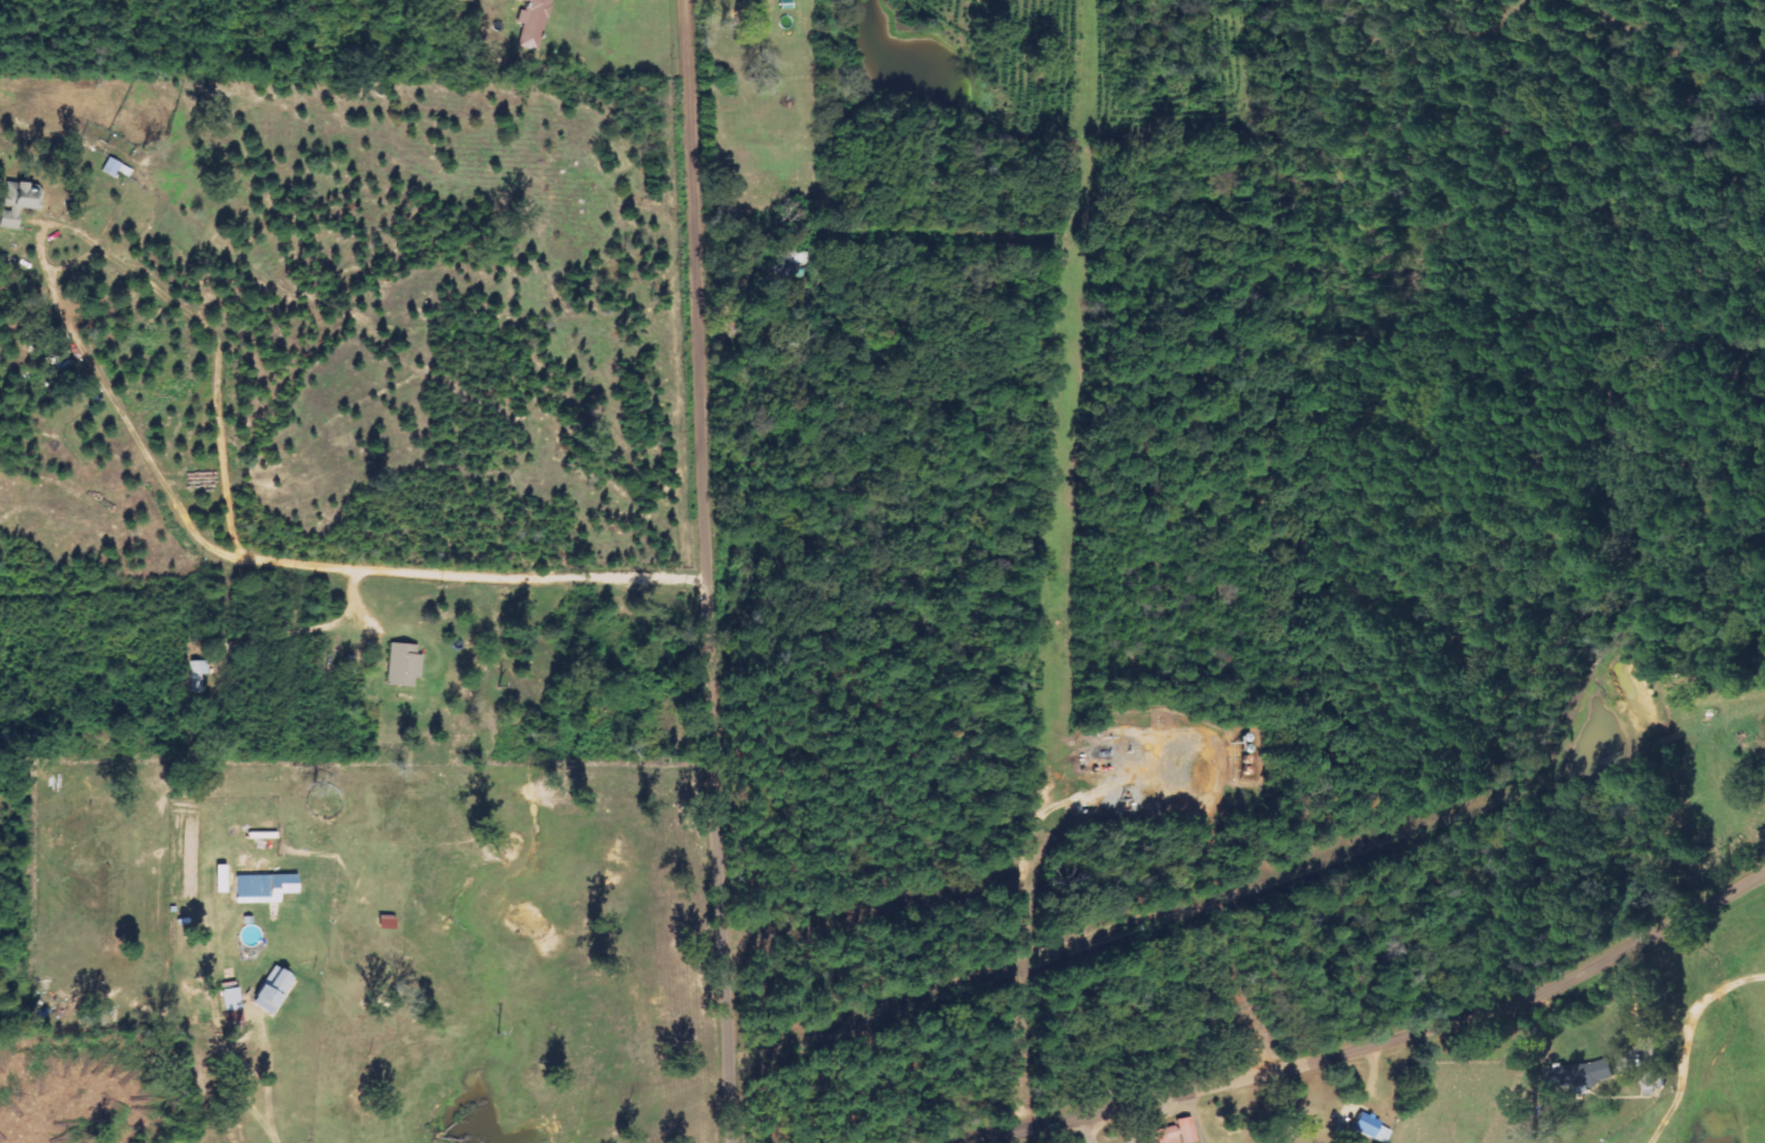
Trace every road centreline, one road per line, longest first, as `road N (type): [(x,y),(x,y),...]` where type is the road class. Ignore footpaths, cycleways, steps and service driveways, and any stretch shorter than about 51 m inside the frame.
road 1 (residential): [(732,1142),(689,0)]
road 2 (residential): [(1139,1142),(1220,1130),(1520,1028),(1764,895)]

